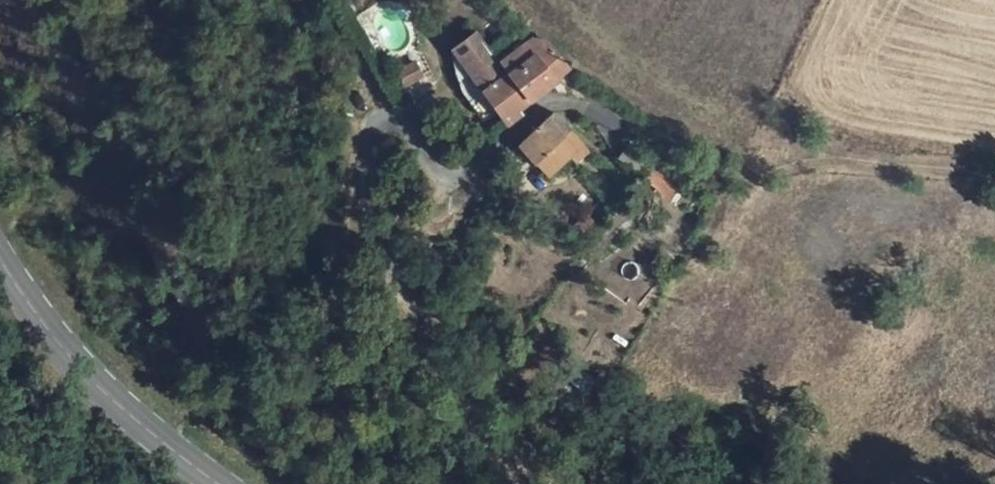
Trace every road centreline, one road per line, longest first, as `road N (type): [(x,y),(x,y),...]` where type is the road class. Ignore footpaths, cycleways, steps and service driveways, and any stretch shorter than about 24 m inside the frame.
road 1 (residential): [(565,90),(441,192),(380,184),(364,199),(371,238),(527,483)]
road 2 (track): [(994,182),(797,162),(704,176),(565,90)]
road 3 (secondary): [(223,483),(146,429),(69,357),(0,258)]

